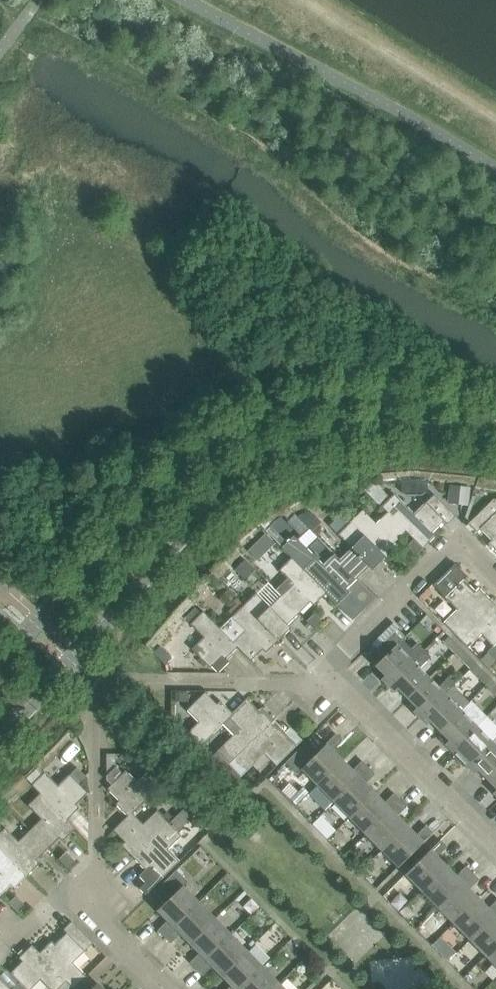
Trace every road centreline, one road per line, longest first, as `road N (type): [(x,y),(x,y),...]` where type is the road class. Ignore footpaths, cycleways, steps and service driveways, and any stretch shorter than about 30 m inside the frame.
road 1 (tertiary): [(0,738),(215,505),(271,463),(375,427),(495,437)]
road 2 (tertiary): [(495,415),(448,396),(366,390),(276,408),(223,434),(148,496),(0,657)]
road 3 (residential): [(495,845),(326,673)]
road 4 (unclassified): [(495,579),(459,541),(326,673)]
road 5 (residential): [(97,891),(97,914),(162,988)]

